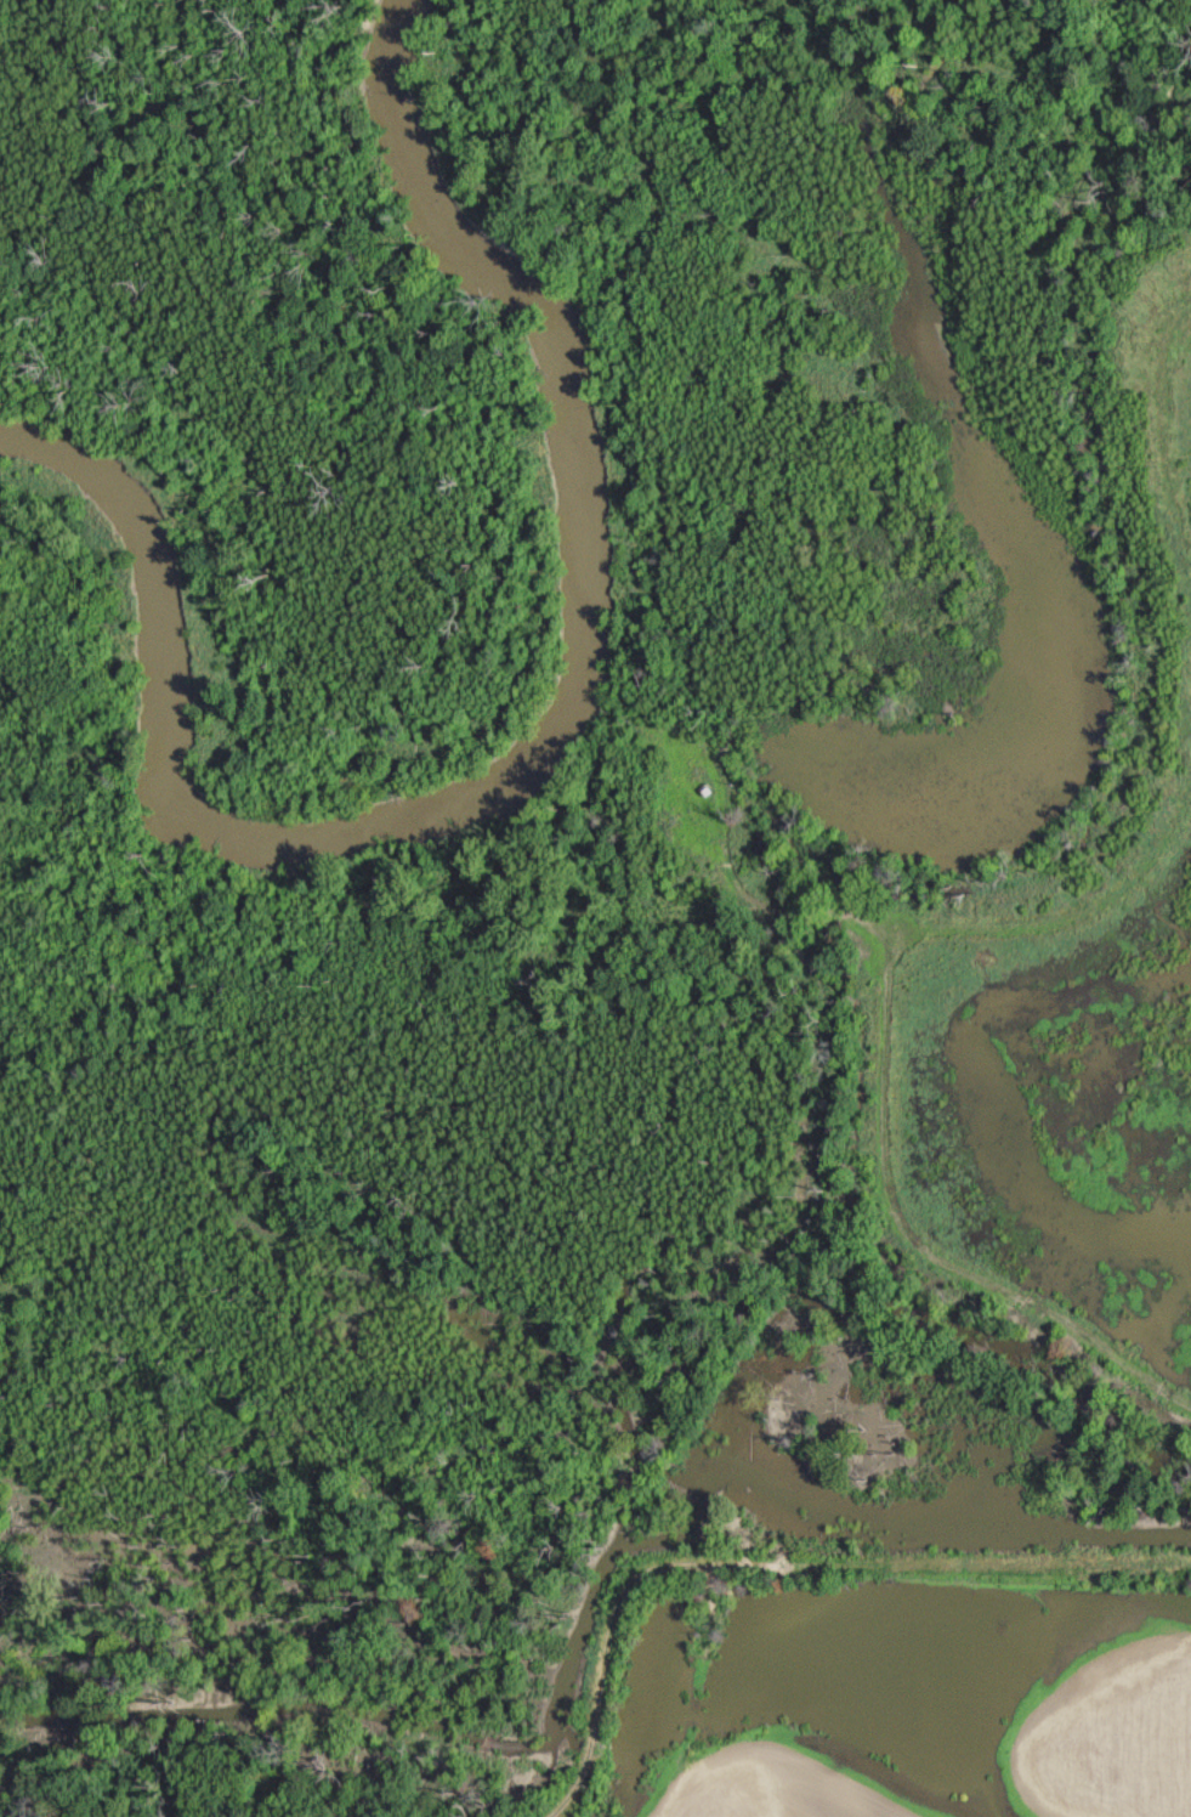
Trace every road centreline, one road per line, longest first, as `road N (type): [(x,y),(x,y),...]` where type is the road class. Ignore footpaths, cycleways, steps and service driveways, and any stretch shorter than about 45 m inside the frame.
road 1 (residential): [(707,760),(881,935),(889,970),(879,1230),(889,1261),(911,1281),(994,1306),(1059,1336),(1146,1410),(1190,1429)]

